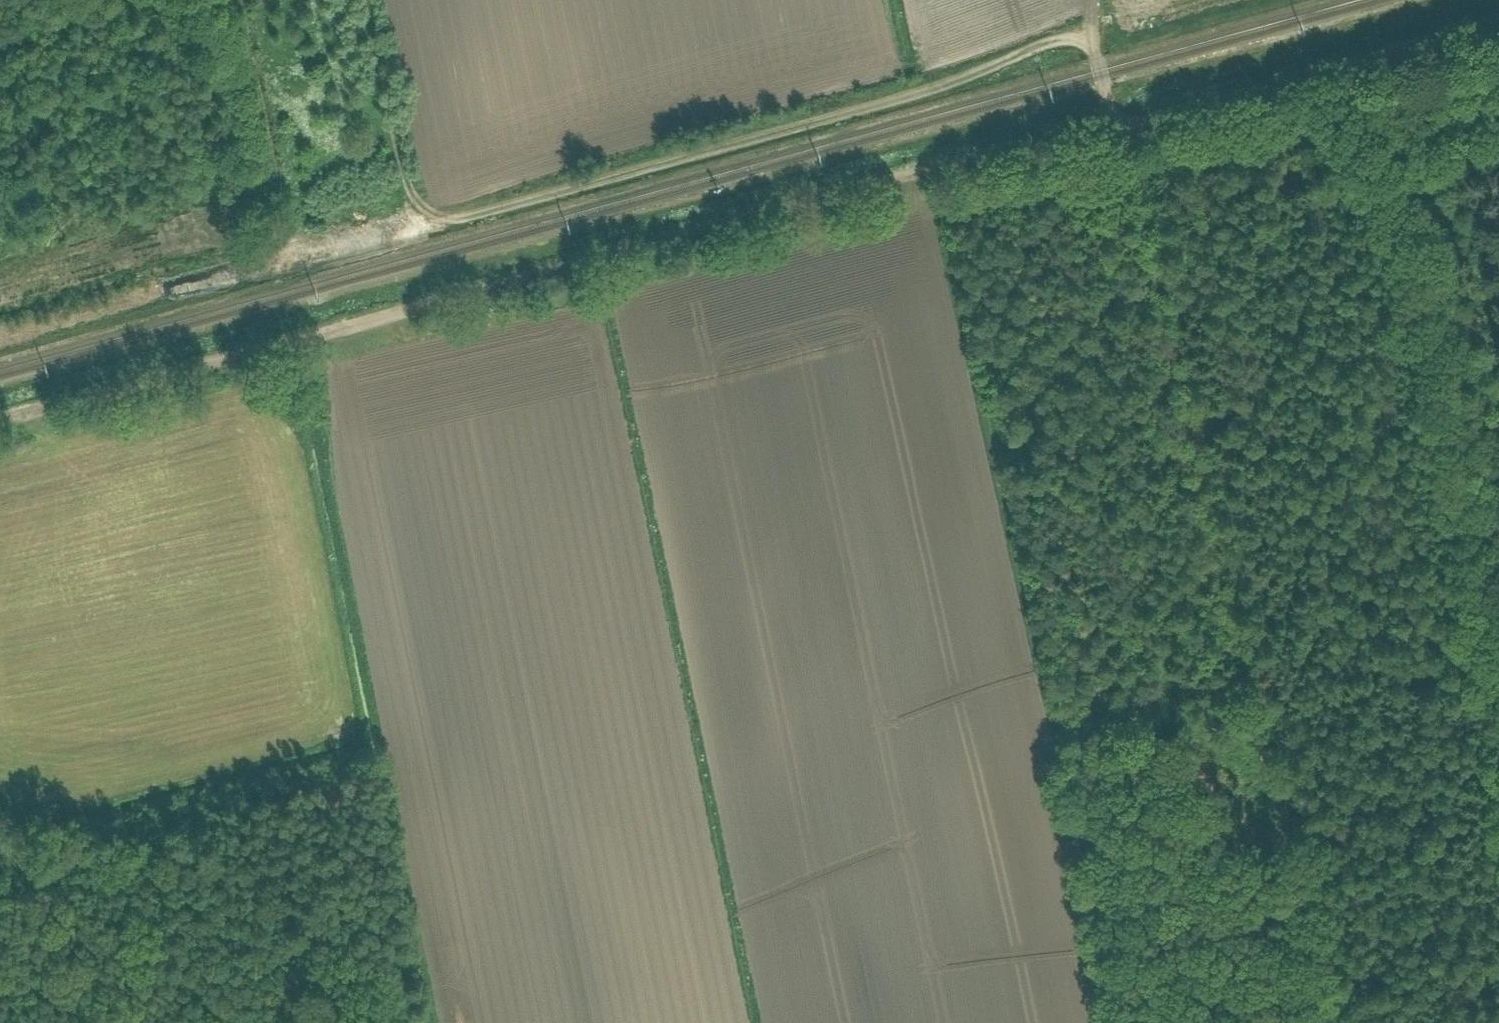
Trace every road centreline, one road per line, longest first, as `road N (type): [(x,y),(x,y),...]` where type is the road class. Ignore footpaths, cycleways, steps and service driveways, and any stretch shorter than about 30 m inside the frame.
road 1 (track): [(1498,23),(493,283),(0,422)]
road 2 (track): [(1066,36),(936,86),(459,219),(416,205),(368,0)]
road 3 (track): [(416,205),(411,221),(300,254),(210,241),(0,298)]

